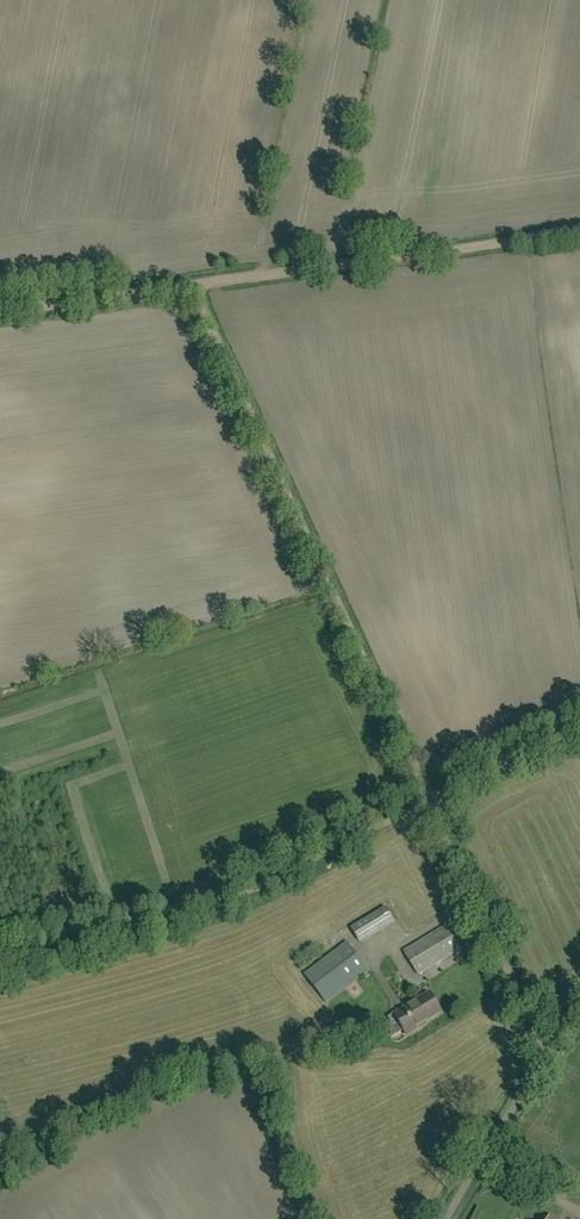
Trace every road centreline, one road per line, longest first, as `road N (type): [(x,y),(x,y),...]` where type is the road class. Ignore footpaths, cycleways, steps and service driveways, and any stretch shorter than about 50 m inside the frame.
road 1 (track): [(192,284),(429,800),(244,890),(91,943),(0,964)]
road 2 (unclassified): [(448,1218),(537,1074),(540,1054),(529,1010),(429,800),(579,725)]
road 3 (track): [(579,232),(192,284)]
road 4 (track): [(192,284),(0,309)]

